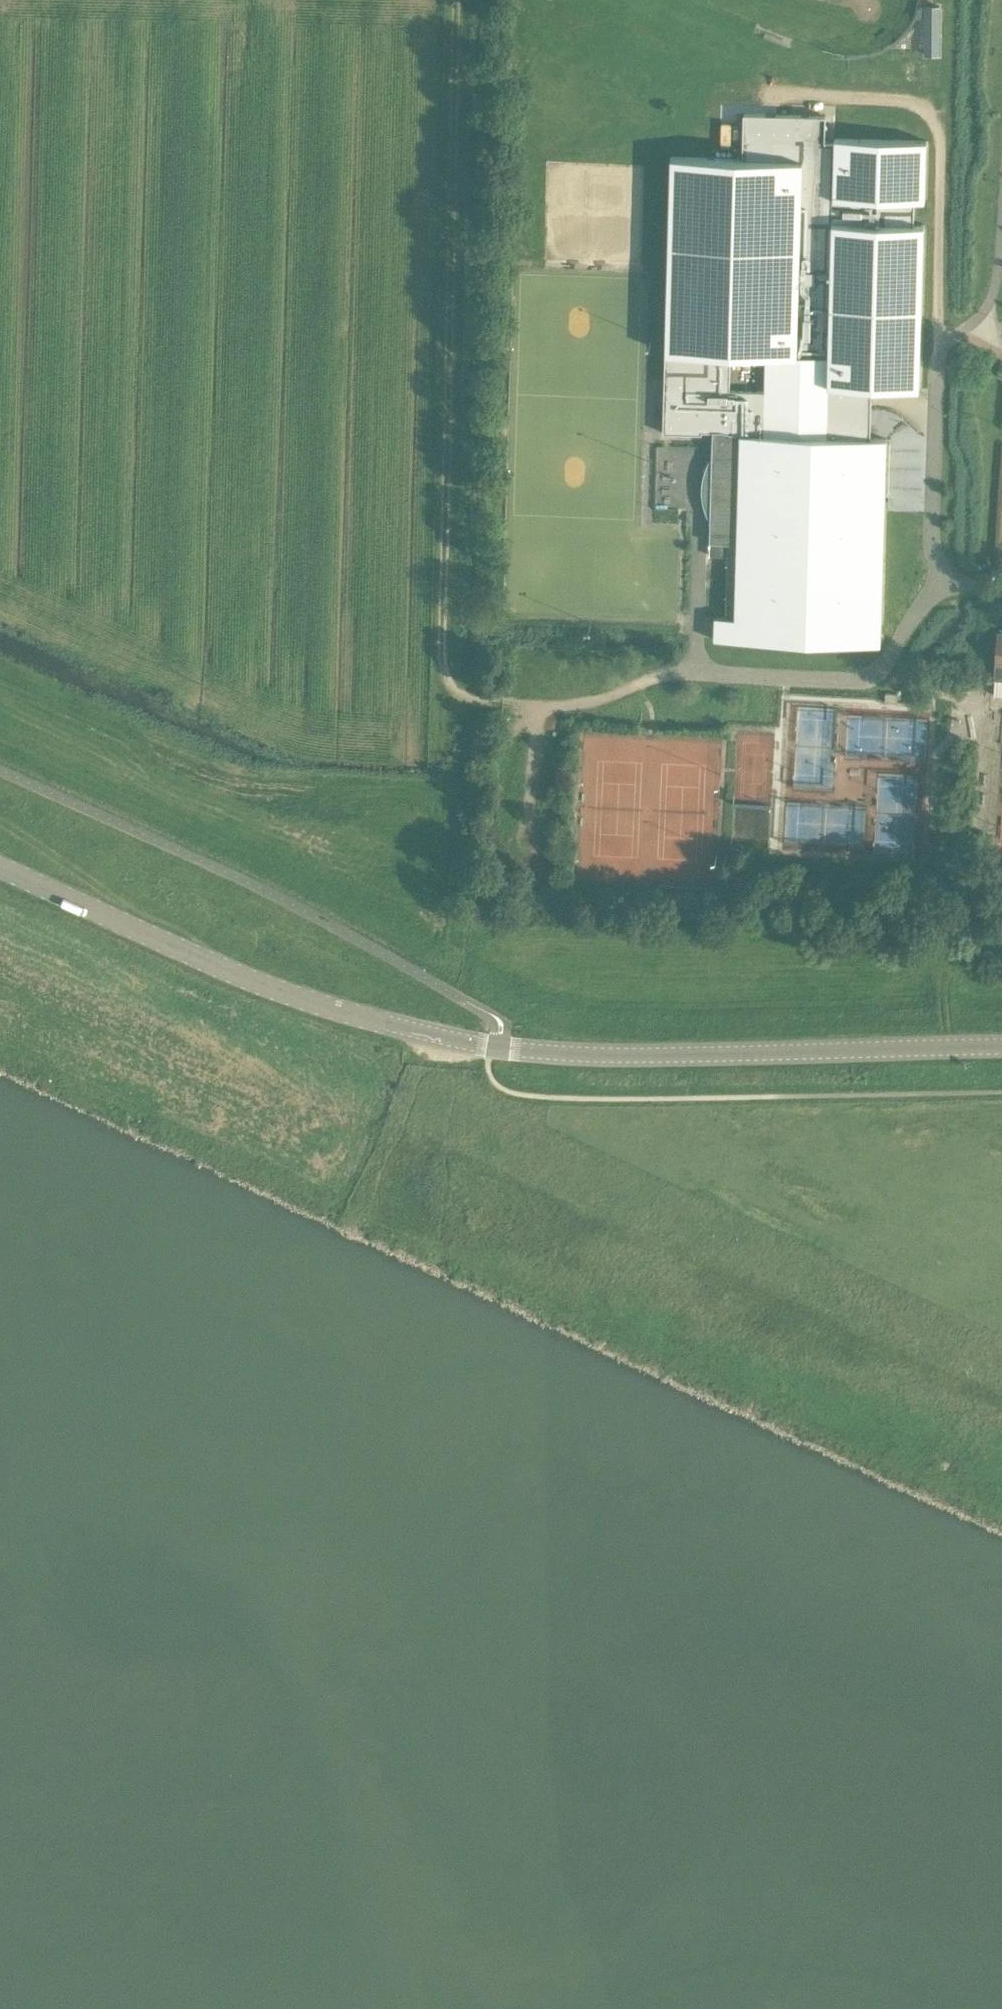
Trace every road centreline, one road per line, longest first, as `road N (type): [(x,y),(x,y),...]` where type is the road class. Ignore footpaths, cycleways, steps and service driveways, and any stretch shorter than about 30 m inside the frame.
road 1 (primary): [(492,1045),(319,1005),(243,978),(0,866)]
road 2 (primary): [(492,1045),(635,1054),(1001,1045)]
road 3 (track): [(88,907),(87,889),(72,873),(0,822)]

